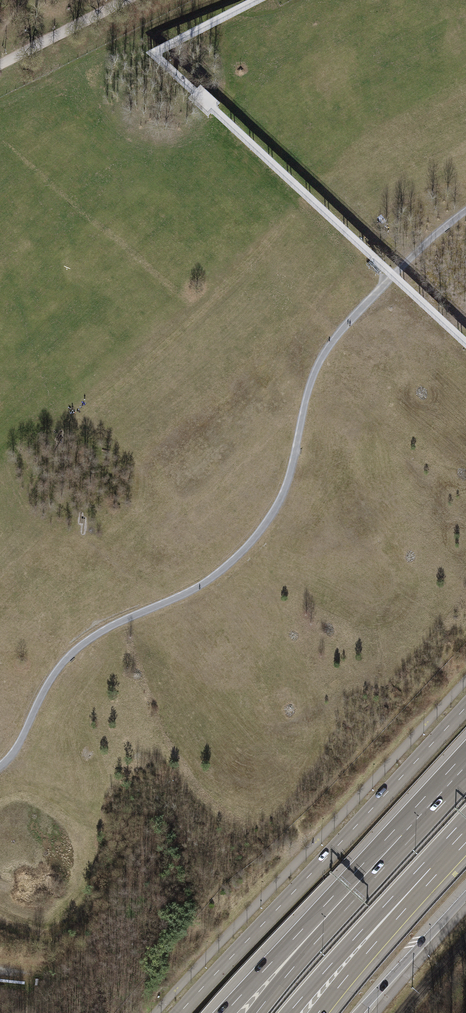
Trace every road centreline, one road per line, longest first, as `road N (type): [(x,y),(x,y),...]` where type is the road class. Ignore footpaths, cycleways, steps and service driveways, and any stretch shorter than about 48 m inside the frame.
road 1 (track): [(465,212),(389,279),(319,364),(284,499),(242,557),(207,586),(119,624),(61,667),(0,771)]
road 2 (primary): [(465,706),(180,1012)]
road 3 (motorway): [(291,1012),(452,844)]
road 4 (motorway): [(465,765),(349,892)]
road 5 (motorway): [(349,892),(226,1012)]
road 6 (motorway): [(318,1012),(424,881)]
road 7 (primary): [(360,1012),(465,895)]
road 8 (motorway): [(349,892),(256,1012)]
road 9 (track): [(124,0),(0,64)]

